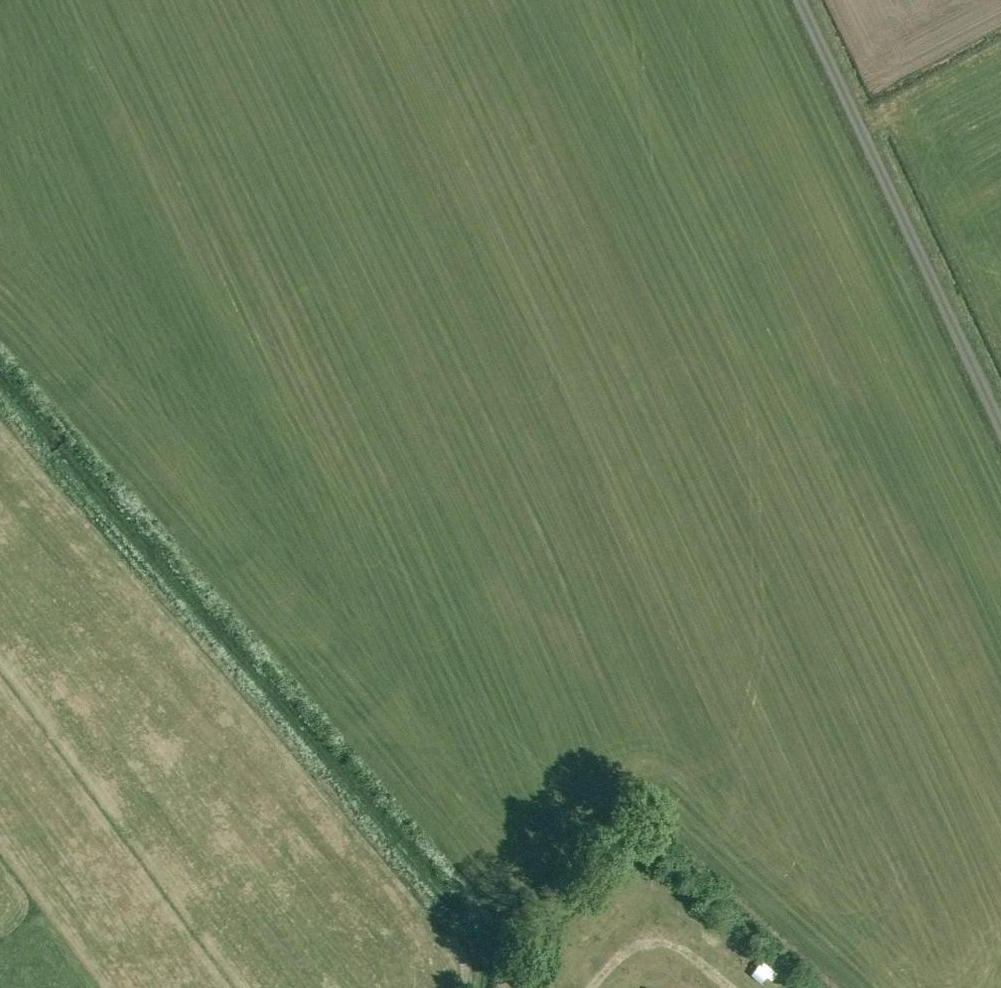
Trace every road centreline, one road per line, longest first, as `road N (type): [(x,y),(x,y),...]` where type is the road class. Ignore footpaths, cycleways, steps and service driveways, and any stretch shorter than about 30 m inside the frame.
road 1 (unclassified): [(1000,421),(803,0)]
road 2 (track): [(588,987),(638,949),(673,948),(730,987)]

